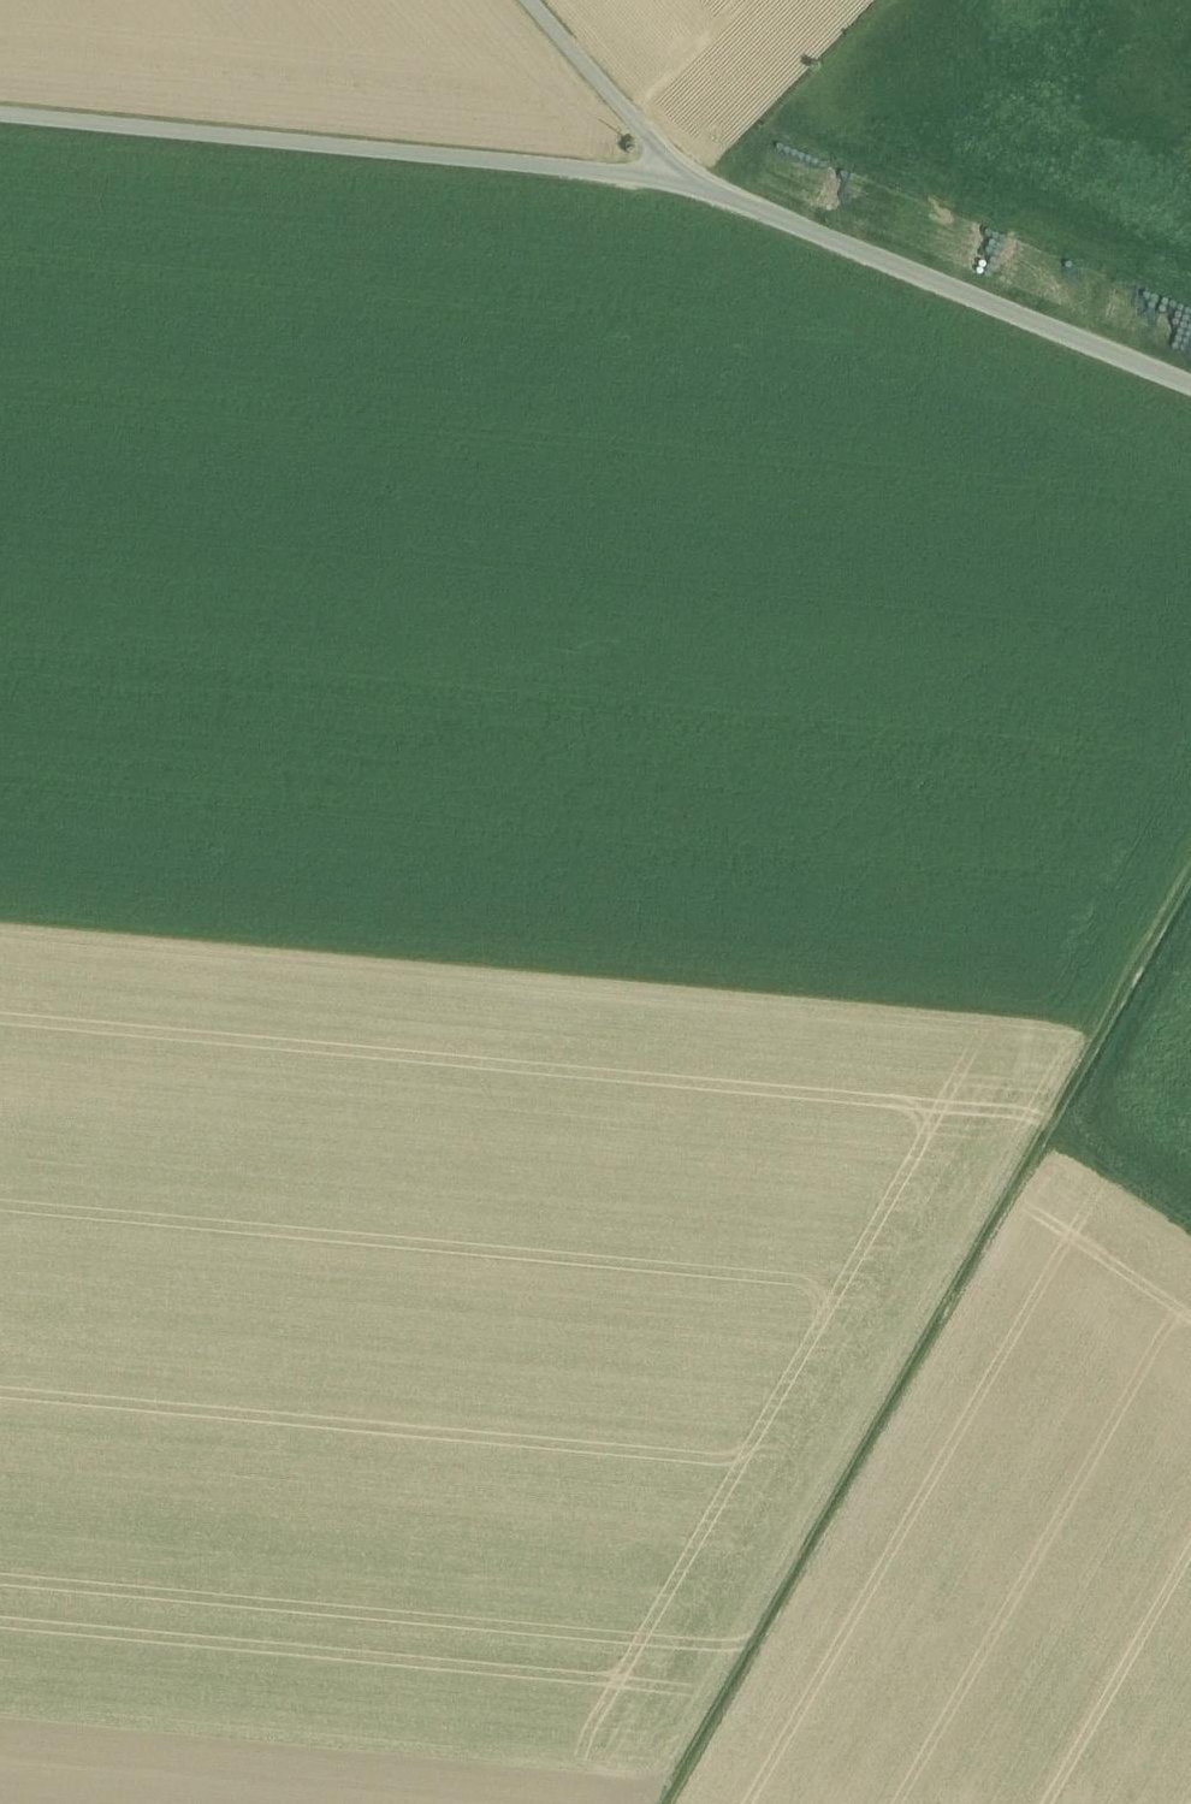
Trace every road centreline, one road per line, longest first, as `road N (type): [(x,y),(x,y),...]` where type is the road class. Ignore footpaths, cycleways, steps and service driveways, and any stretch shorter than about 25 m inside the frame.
road 1 (track): [(665,1803),(1190,879)]
road 2 (unclassified): [(683,178),(0,115)]
road 3 (unclassified): [(1190,384),(683,178)]
road 4 (unclassified): [(683,178),(527,0)]
road 5 (track): [(1048,1128),(1190,1227)]

